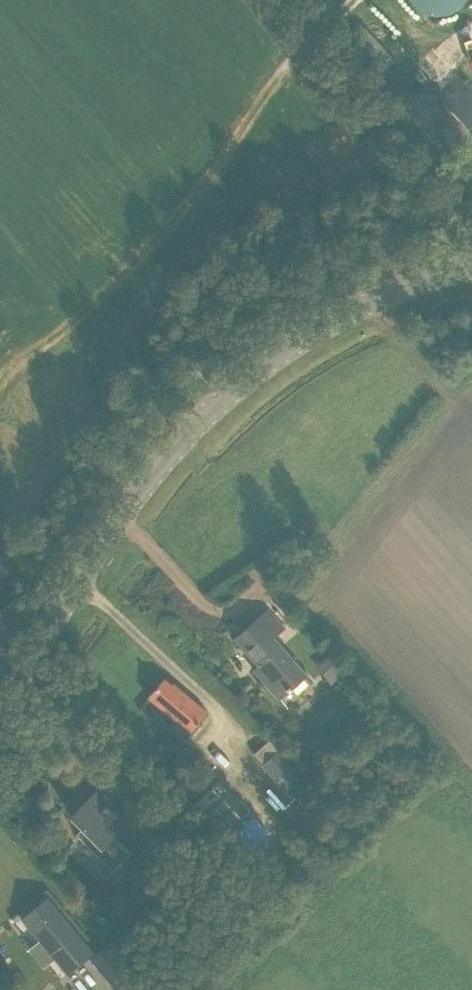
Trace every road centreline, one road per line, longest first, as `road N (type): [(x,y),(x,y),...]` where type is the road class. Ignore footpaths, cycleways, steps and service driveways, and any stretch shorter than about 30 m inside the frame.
road 1 (tertiary): [(0,707),(125,508),(196,423),(339,318),(471,264)]

